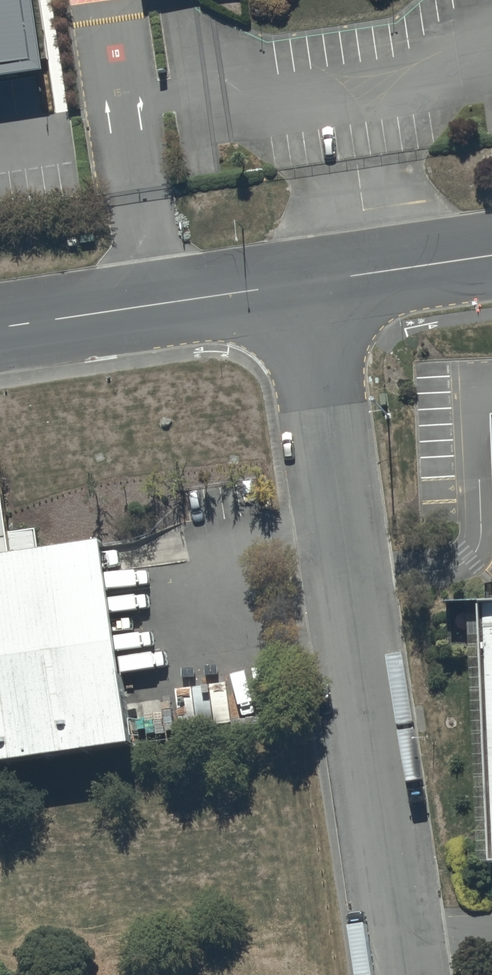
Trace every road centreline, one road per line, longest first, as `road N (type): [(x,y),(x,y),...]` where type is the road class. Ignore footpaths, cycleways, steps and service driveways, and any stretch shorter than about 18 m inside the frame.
road 1 (unclassified): [(317,281),(412,974)]
road 2 (tertiary): [(0,327),(317,281)]
road 3 (tertiary): [(317,281),(491,256)]

